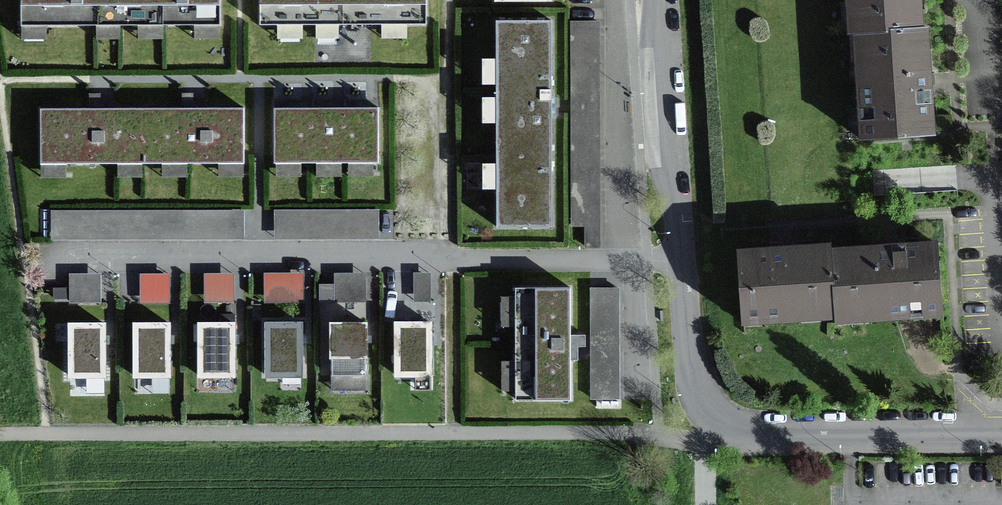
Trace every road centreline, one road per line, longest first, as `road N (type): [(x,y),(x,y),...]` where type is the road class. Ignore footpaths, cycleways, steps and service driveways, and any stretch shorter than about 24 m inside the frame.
road 1 (residential): [(1001,428),(705,419),(689,388),(663,0)]
road 2 (track): [(705,419),(675,437),(0,435)]

